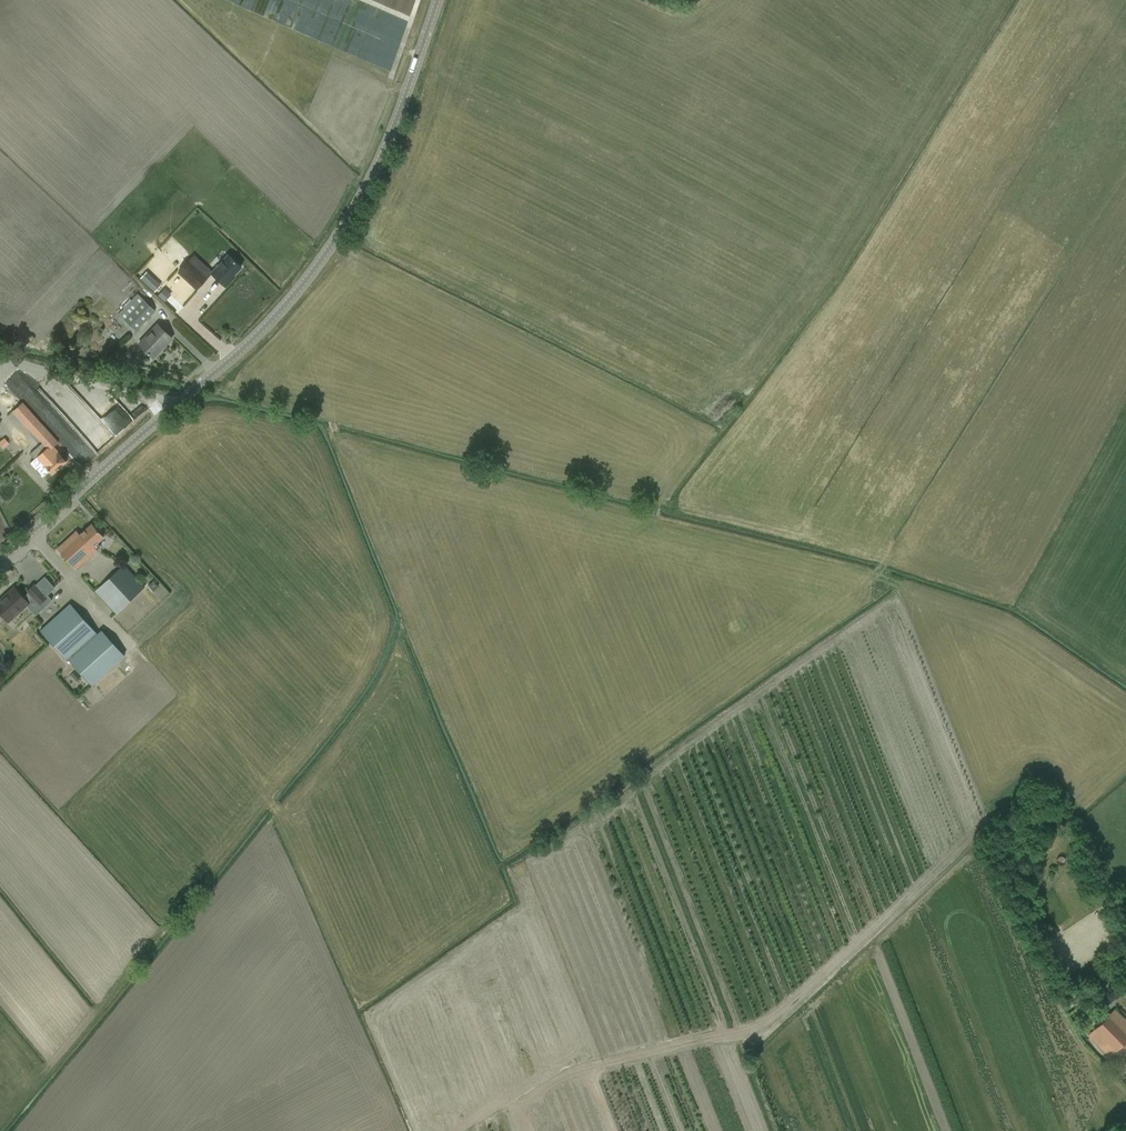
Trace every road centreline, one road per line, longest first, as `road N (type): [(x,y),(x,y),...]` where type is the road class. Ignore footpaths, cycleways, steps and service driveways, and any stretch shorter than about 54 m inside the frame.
road 1 (tertiary): [(0,559),(272,319),(323,254),(381,151),(434,0)]
road 2 (track): [(176,406),(0,361)]

